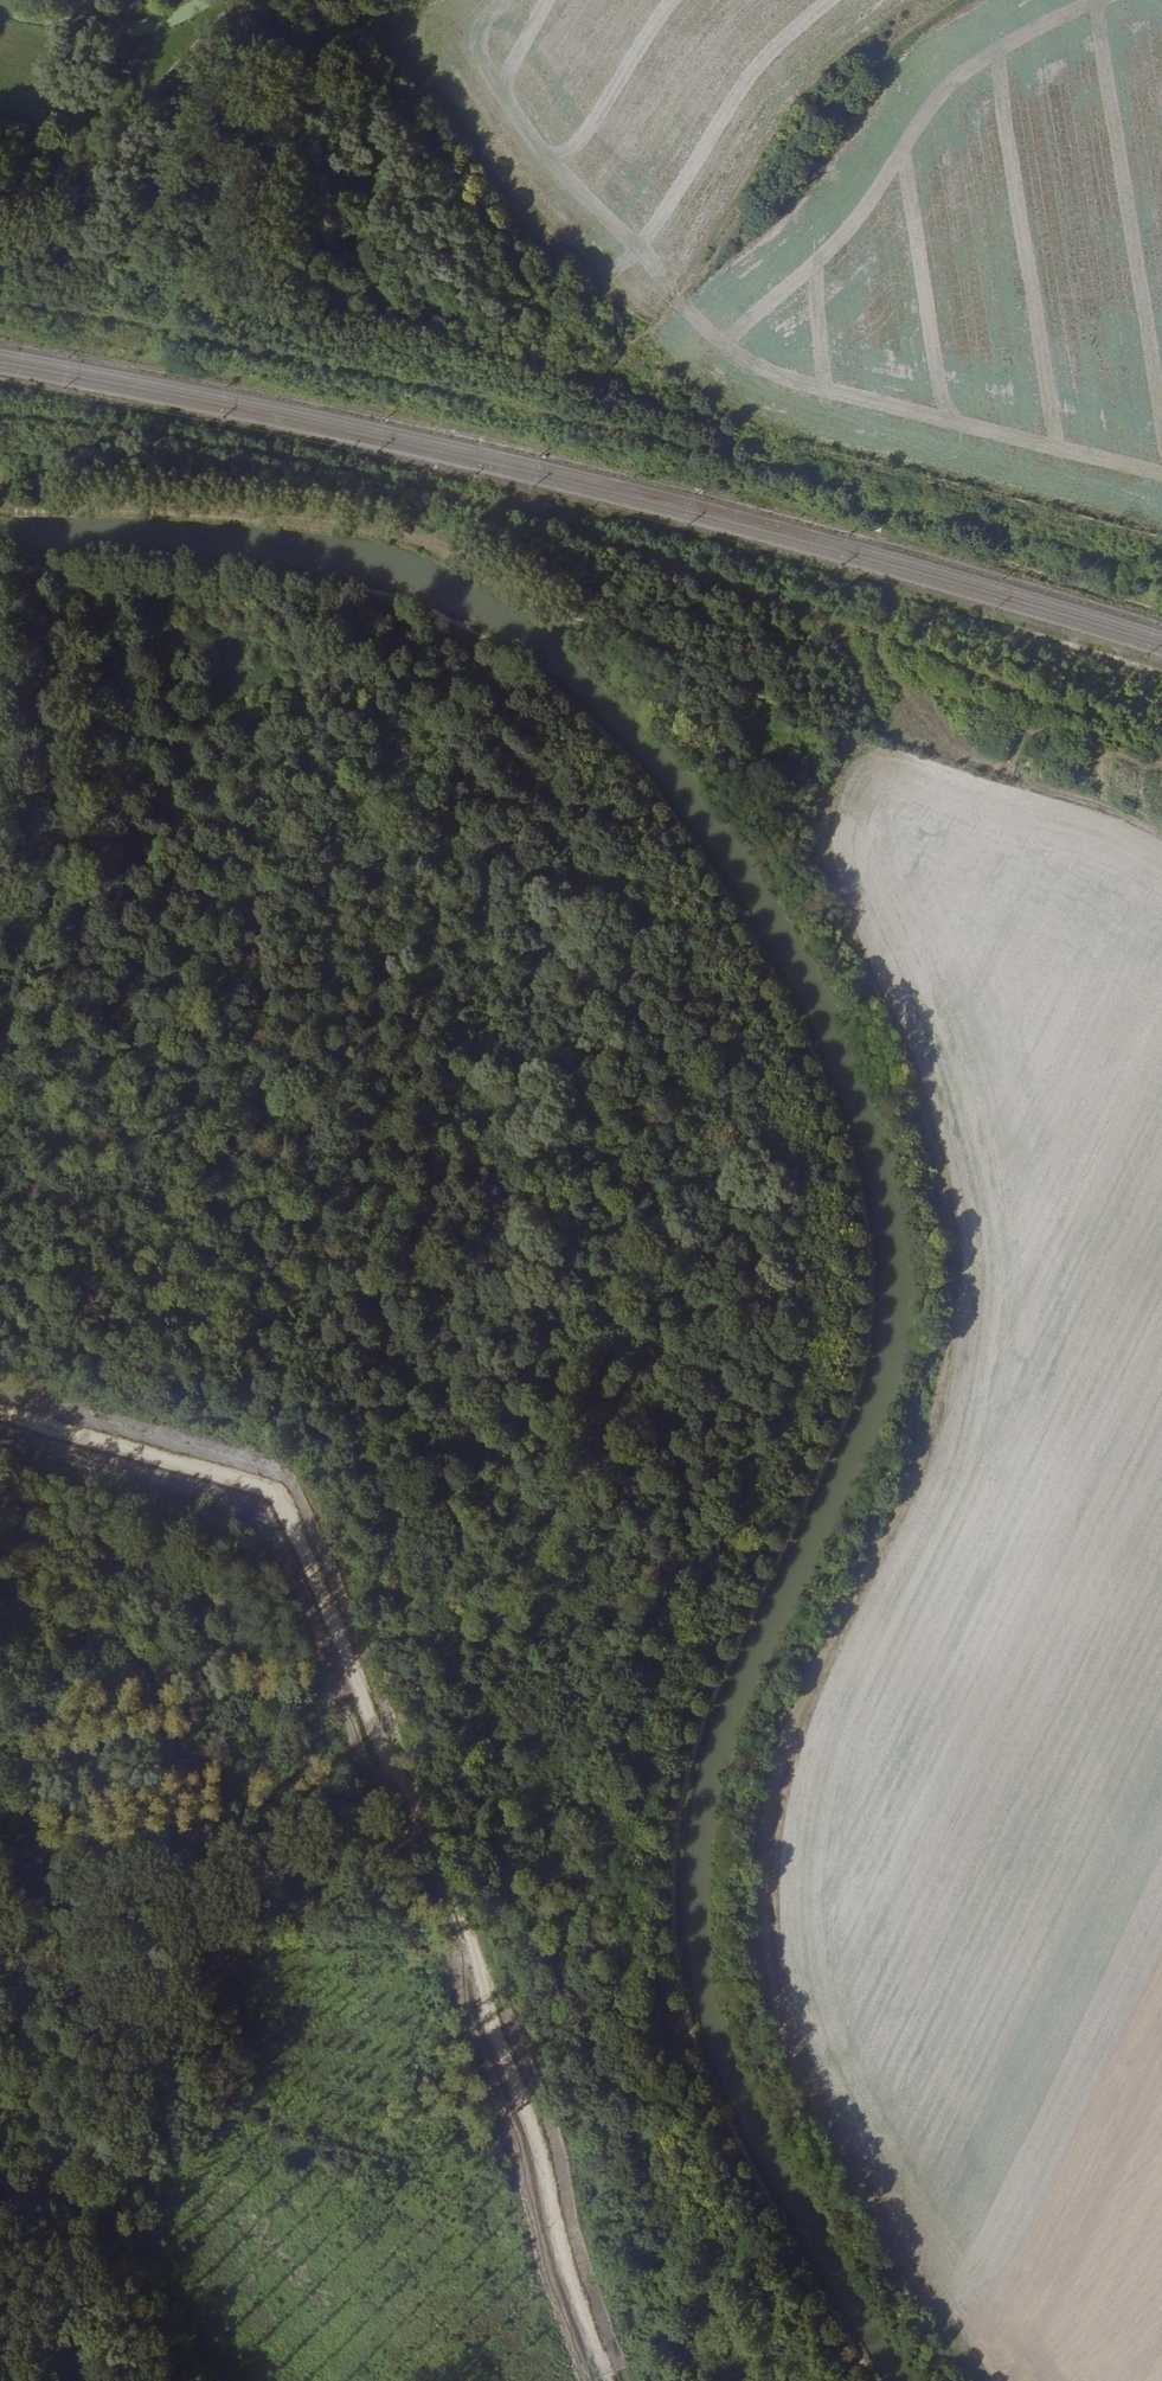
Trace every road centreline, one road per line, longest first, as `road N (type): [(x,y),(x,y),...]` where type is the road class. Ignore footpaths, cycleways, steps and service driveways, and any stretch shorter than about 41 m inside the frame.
road 1 (track): [(956,0),(840,96),(642,354)]
road 2 (track): [(1161,826),(1117,800),(1046,782)]

